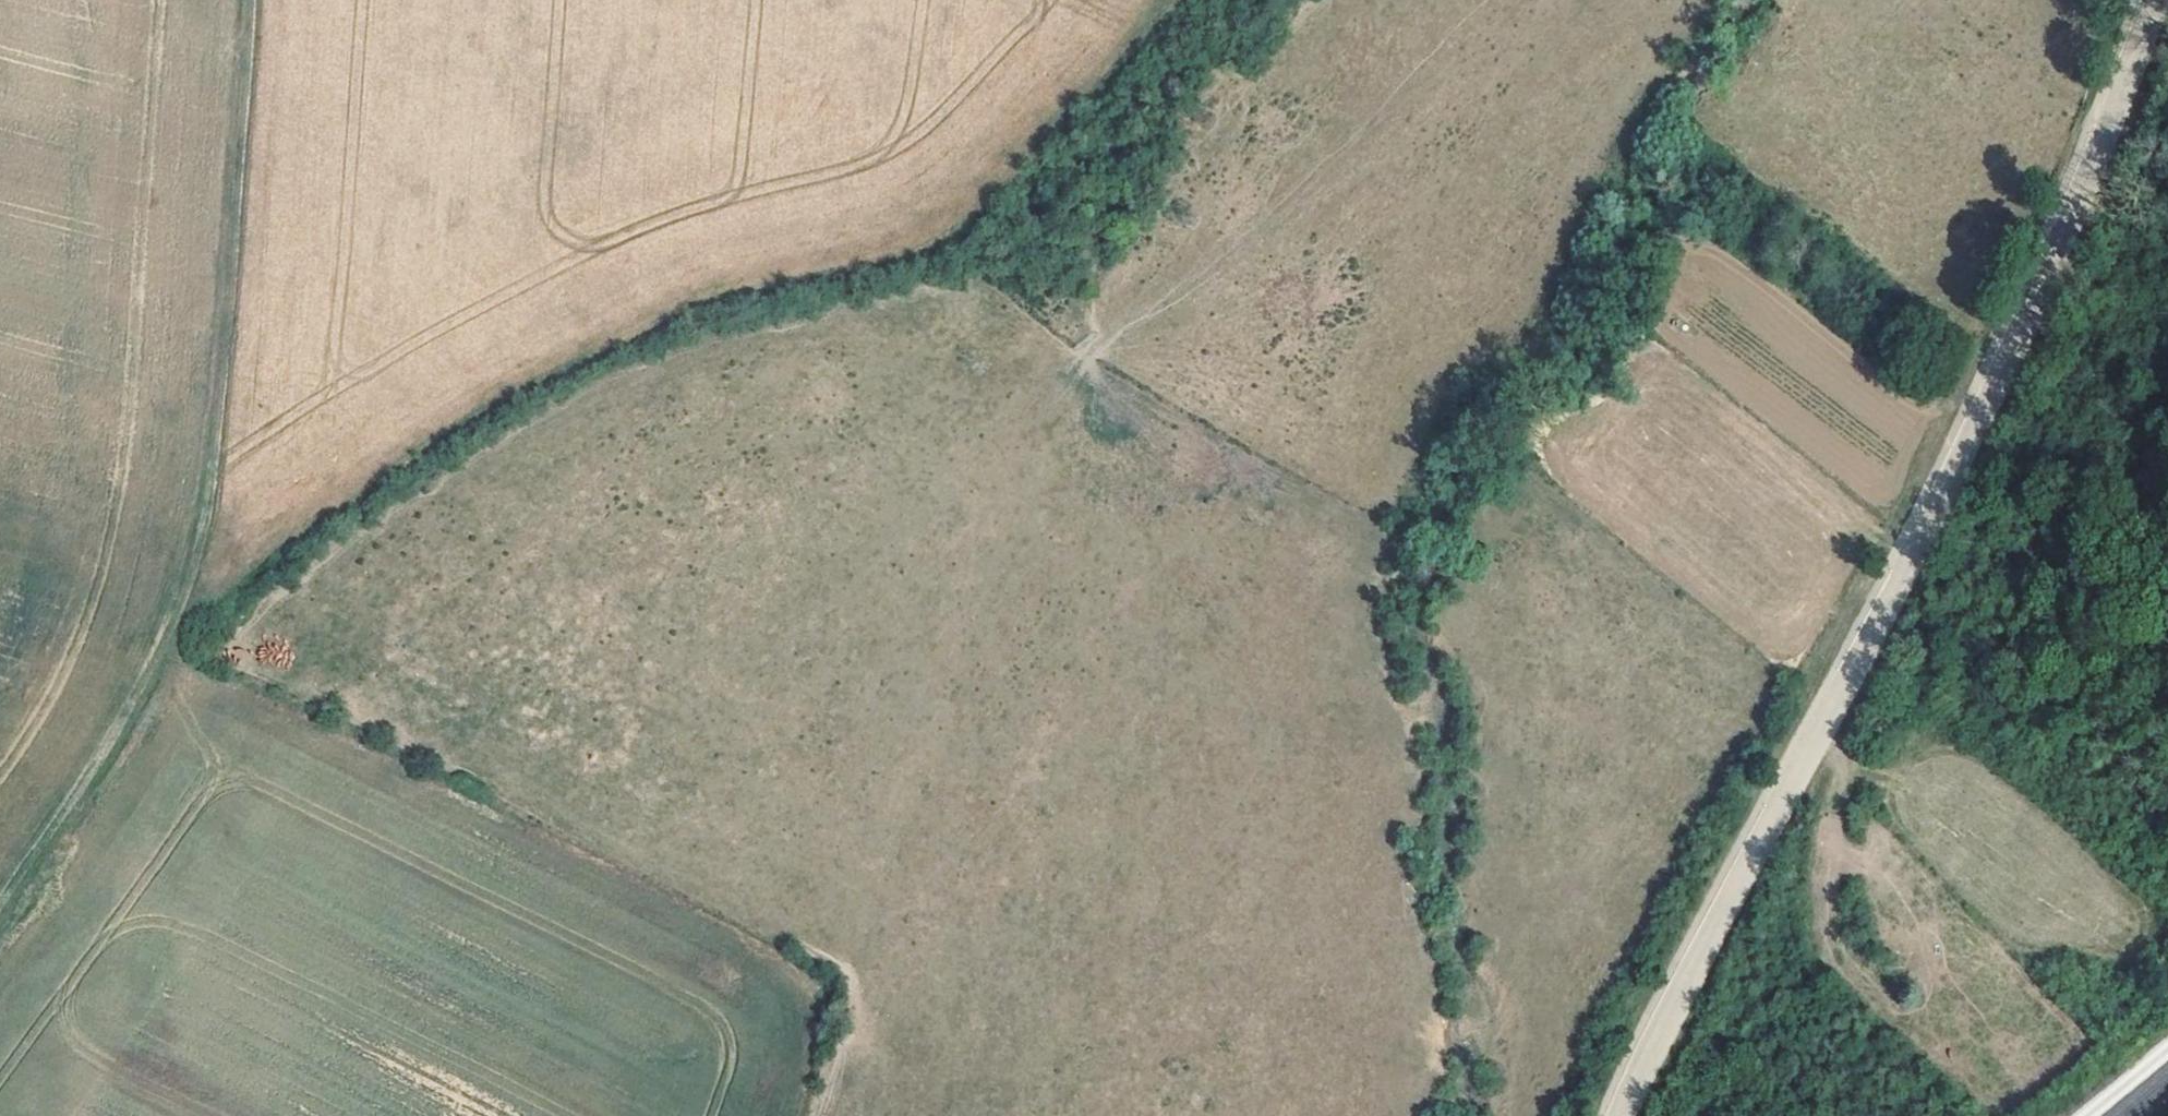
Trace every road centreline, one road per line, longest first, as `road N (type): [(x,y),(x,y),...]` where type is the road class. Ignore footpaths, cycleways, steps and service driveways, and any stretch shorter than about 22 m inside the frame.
road 1 (unclassified): [(1619,1115),(1916,555),(2011,353),(2153,0)]
road 2 (track): [(252,0),(207,513),(184,614),(141,698),(0,915)]

